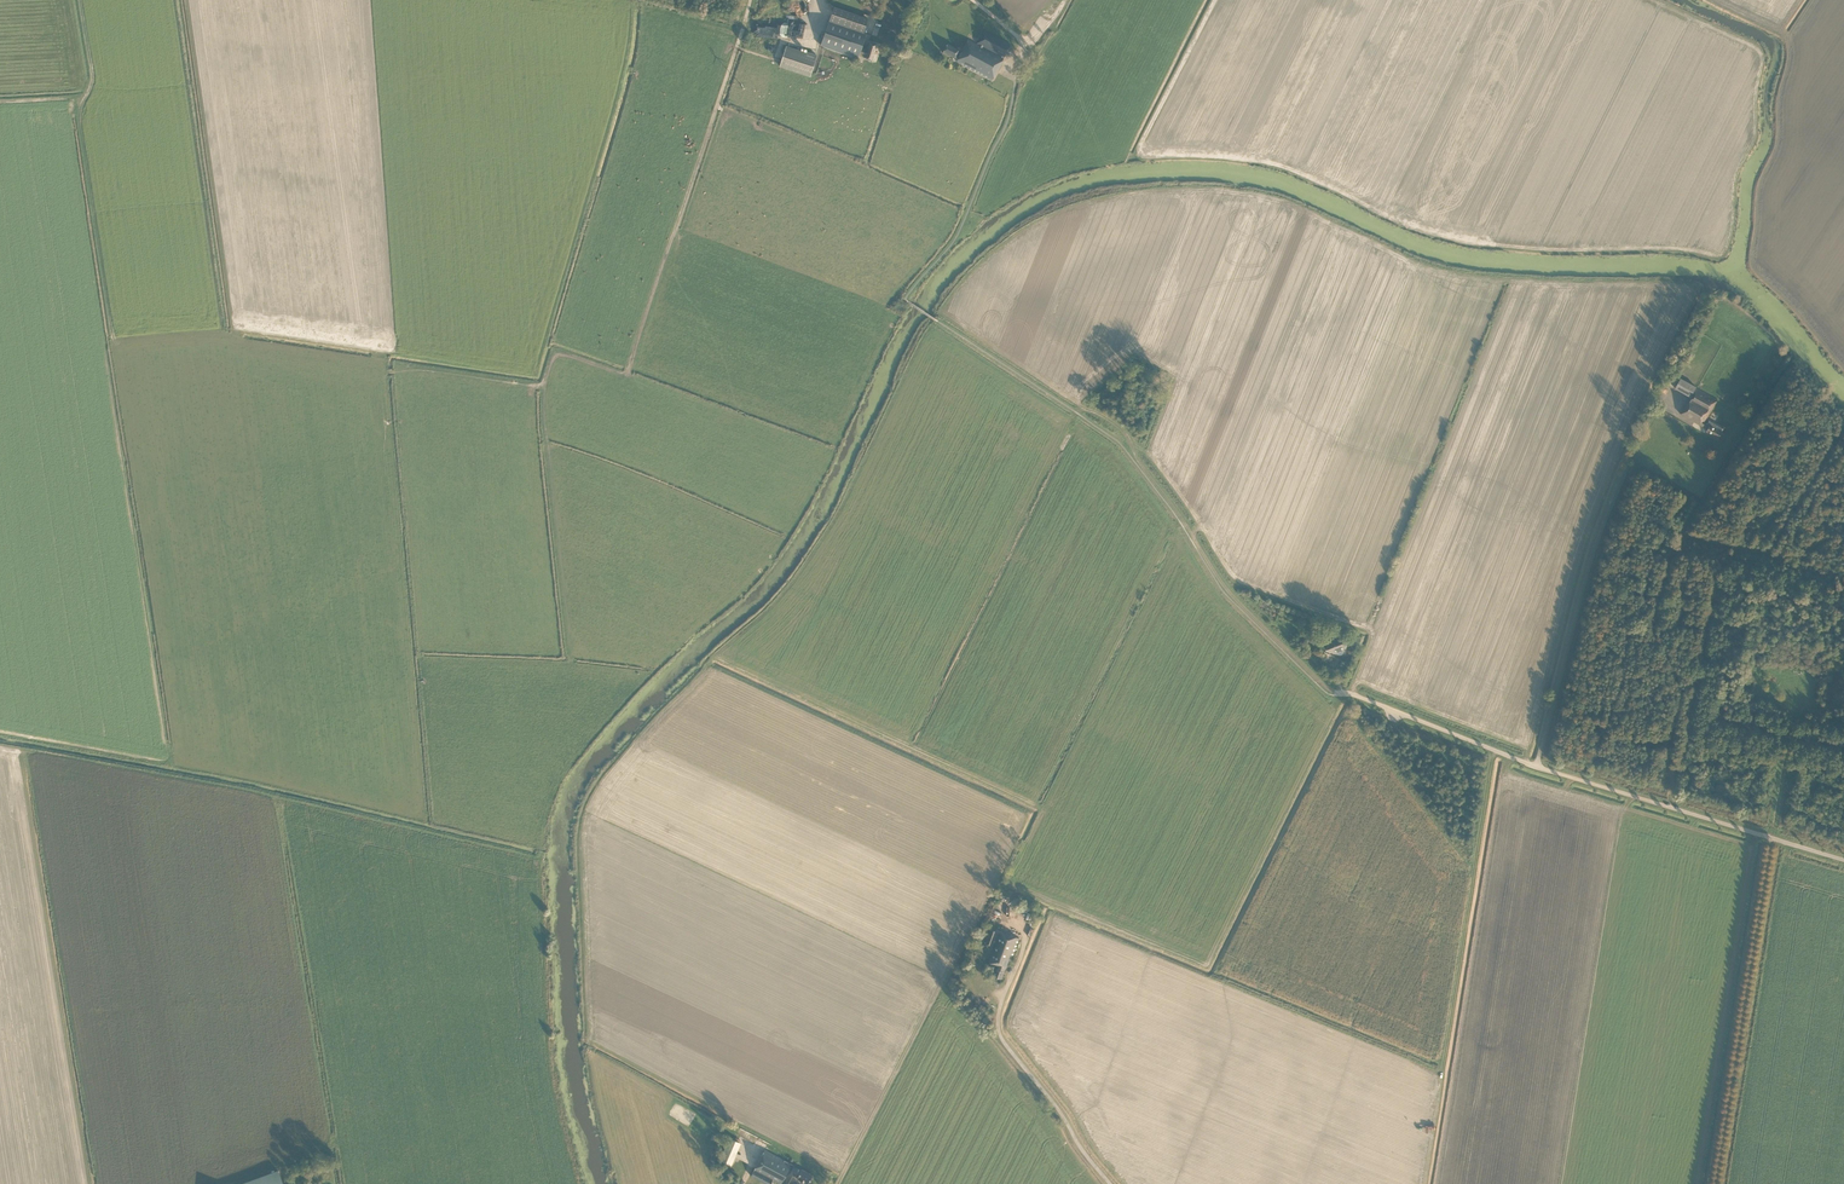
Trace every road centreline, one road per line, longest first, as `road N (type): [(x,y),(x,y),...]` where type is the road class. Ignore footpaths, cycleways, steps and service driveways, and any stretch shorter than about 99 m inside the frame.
road 1 (unclassified): [(1843,859),(1536,766),(1335,694)]
road 2 (track): [(1335,694),(1229,591),(1124,430),(1083,405),(1077,413)]
road 3 (track): [(1443,1072),(1494,751)]
road 4 (track): [(1145,156),(1140,147),(1213,0)]
road 5 (track): [(750,0),(711,127)]

